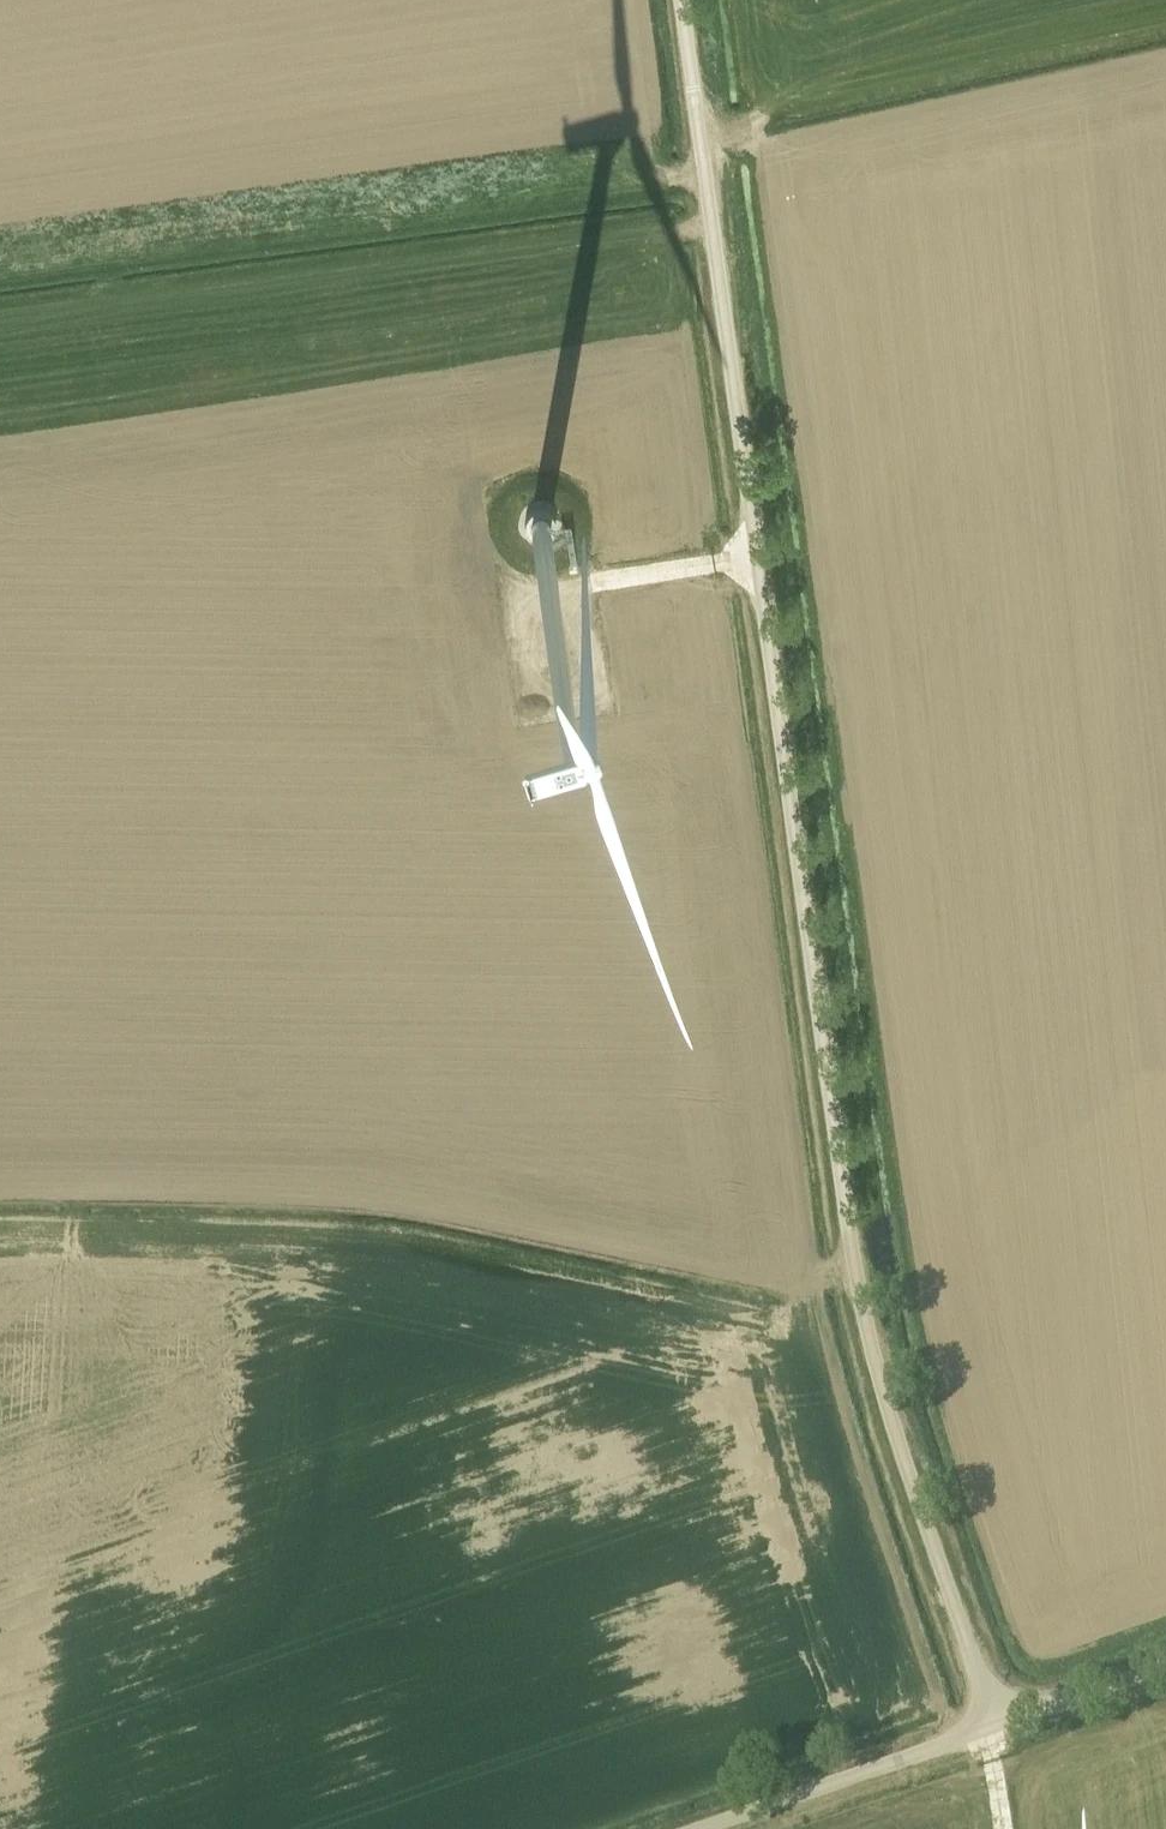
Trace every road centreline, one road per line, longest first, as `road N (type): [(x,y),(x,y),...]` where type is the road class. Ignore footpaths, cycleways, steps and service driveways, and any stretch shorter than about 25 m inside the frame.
road 1 (unclassified): [(997,1726),(863,1344),(678,0)]
road 2 (unclassified): [(703,1828),(997,1726)]
road 3 (unclassified): [(997,1726),(1165,1668)]

